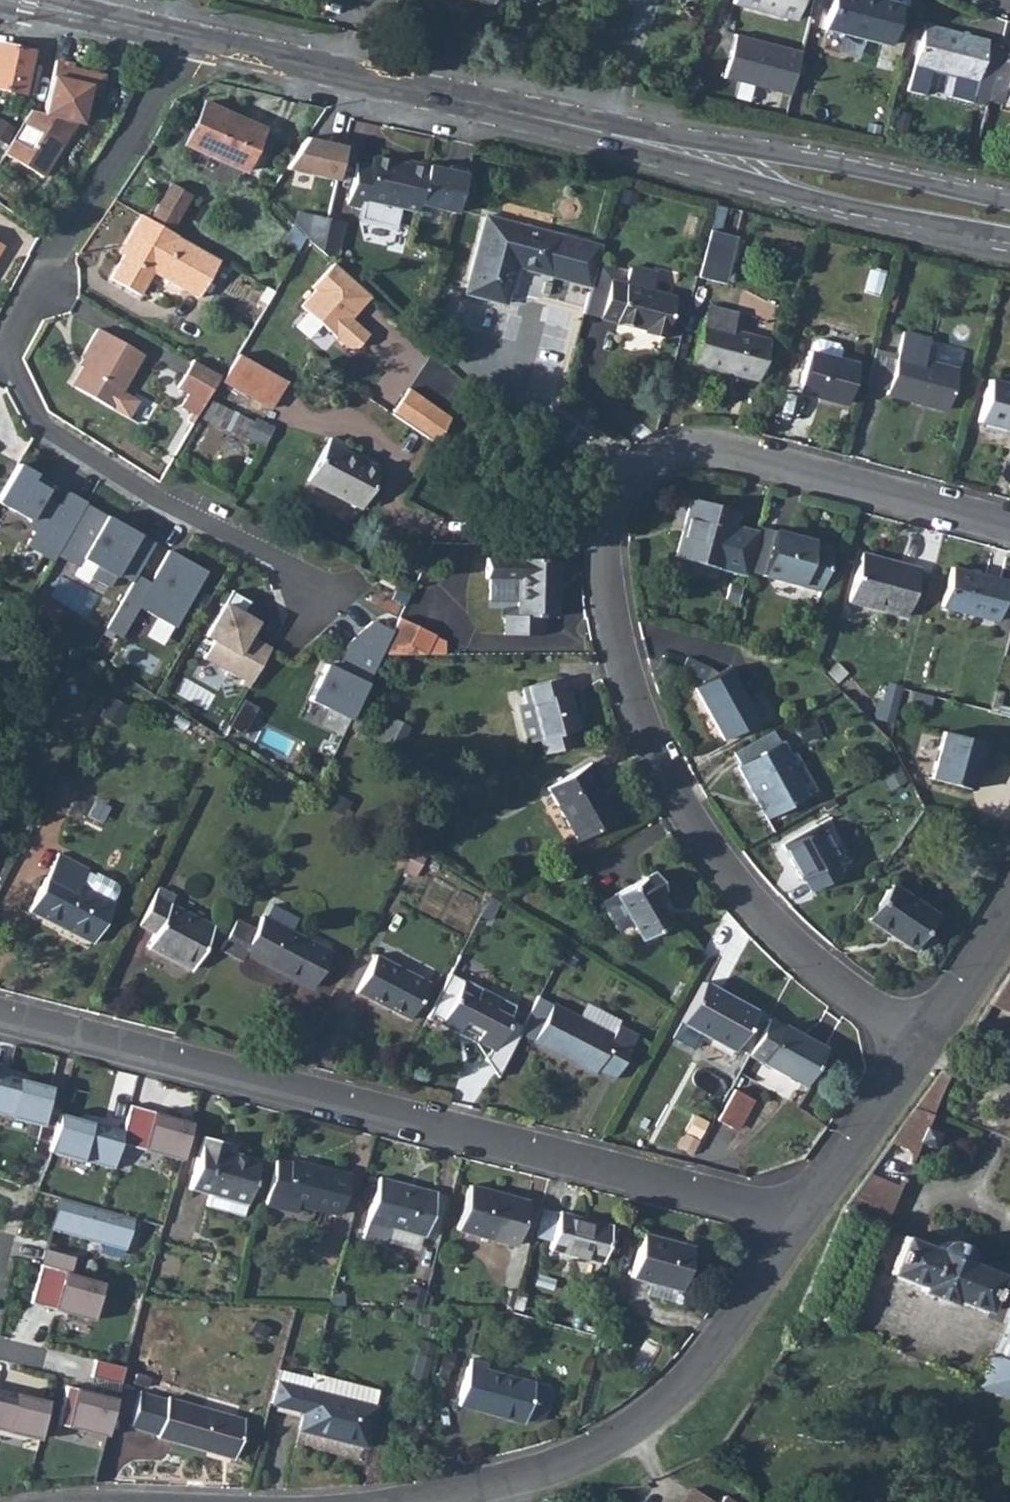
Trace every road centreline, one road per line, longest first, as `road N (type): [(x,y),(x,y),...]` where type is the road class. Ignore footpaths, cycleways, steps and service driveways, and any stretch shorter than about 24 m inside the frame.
road 1 (residential): [(926,1048),(750,910),(674,786),(618,619),(606,536),(636,482),(686,453),(1009,531)]
road 2 (residential): [(0,1018),(750,1207),(797,1230)]
road 3 (residential): [(320,596),(287,567),(151,498),(45,429),(4,359),(61,243),(139,133),(184,38)]
road 4 (residential): [(404,1501),(578,1456),(669,1400),(701,1369),(797,1230)]
road 5 (tertiary): [(633,139),(184,38)]
road 6 (tertiary): [(633,139),(786,193),(1009,242)]
road 7 (tertiary): [(1009,204),(811,161),(633,139)]
road 8 (residential): [(797,1230),(926,1048)]
road 9 (tertiary): [(184,38),(16,0)]
road 10 (residential): [(926,1048),(1009,928)]

